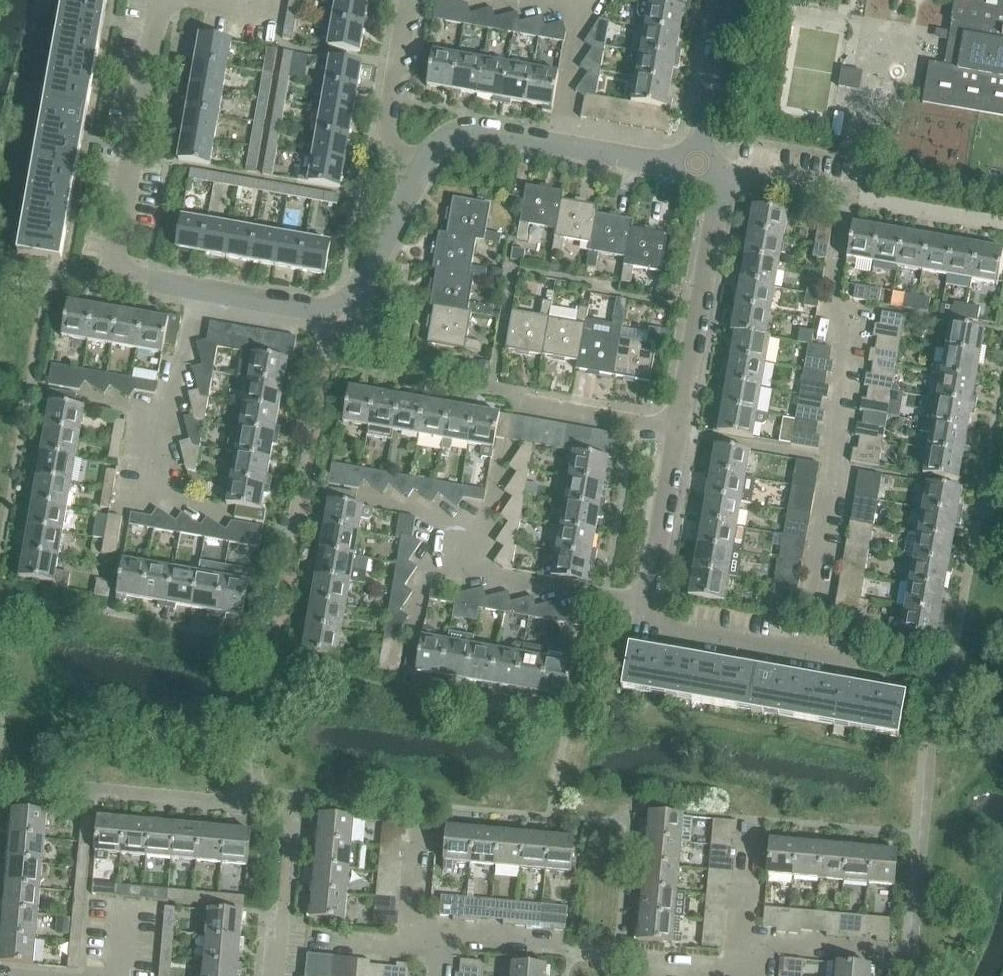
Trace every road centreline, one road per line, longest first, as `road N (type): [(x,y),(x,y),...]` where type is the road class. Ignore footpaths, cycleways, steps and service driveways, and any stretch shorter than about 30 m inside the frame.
road 1 (residential): [(200,295),(313,316),(342,308),(360,291),(417,172),(447,144),(487,131),(700,170)]
road 2 (residential): [(160,1),(115,236),(122,280),(200,295)]
road 3 (residential): [(438,947),(754,971)]
road 4 (residential): [(913,679),(670,636),(653,624),(647,604)]
road 5 (residential): [(676,429),(711,210),(700,170)]
road 6 (residential): [(466,523),(457,573),(647,604)]
road 7 (residential): [(200,295),(178,393),(158,415),(145,492),(173,499)]
road 8 (residential): [(275,975),(279,934),(438,947)]
road 9 (residential): [(676,429),(492,401)]
road 10 (residential): [(647,604),(676,429)]
road 11 (unclassified): [(700,170),(728,0)]
road 12 (residential): [(848,195),(700,170)]
road 13 (residential): [(744,947),(880,950)]
road 14 (residential): [(753,820),(744,947)]

